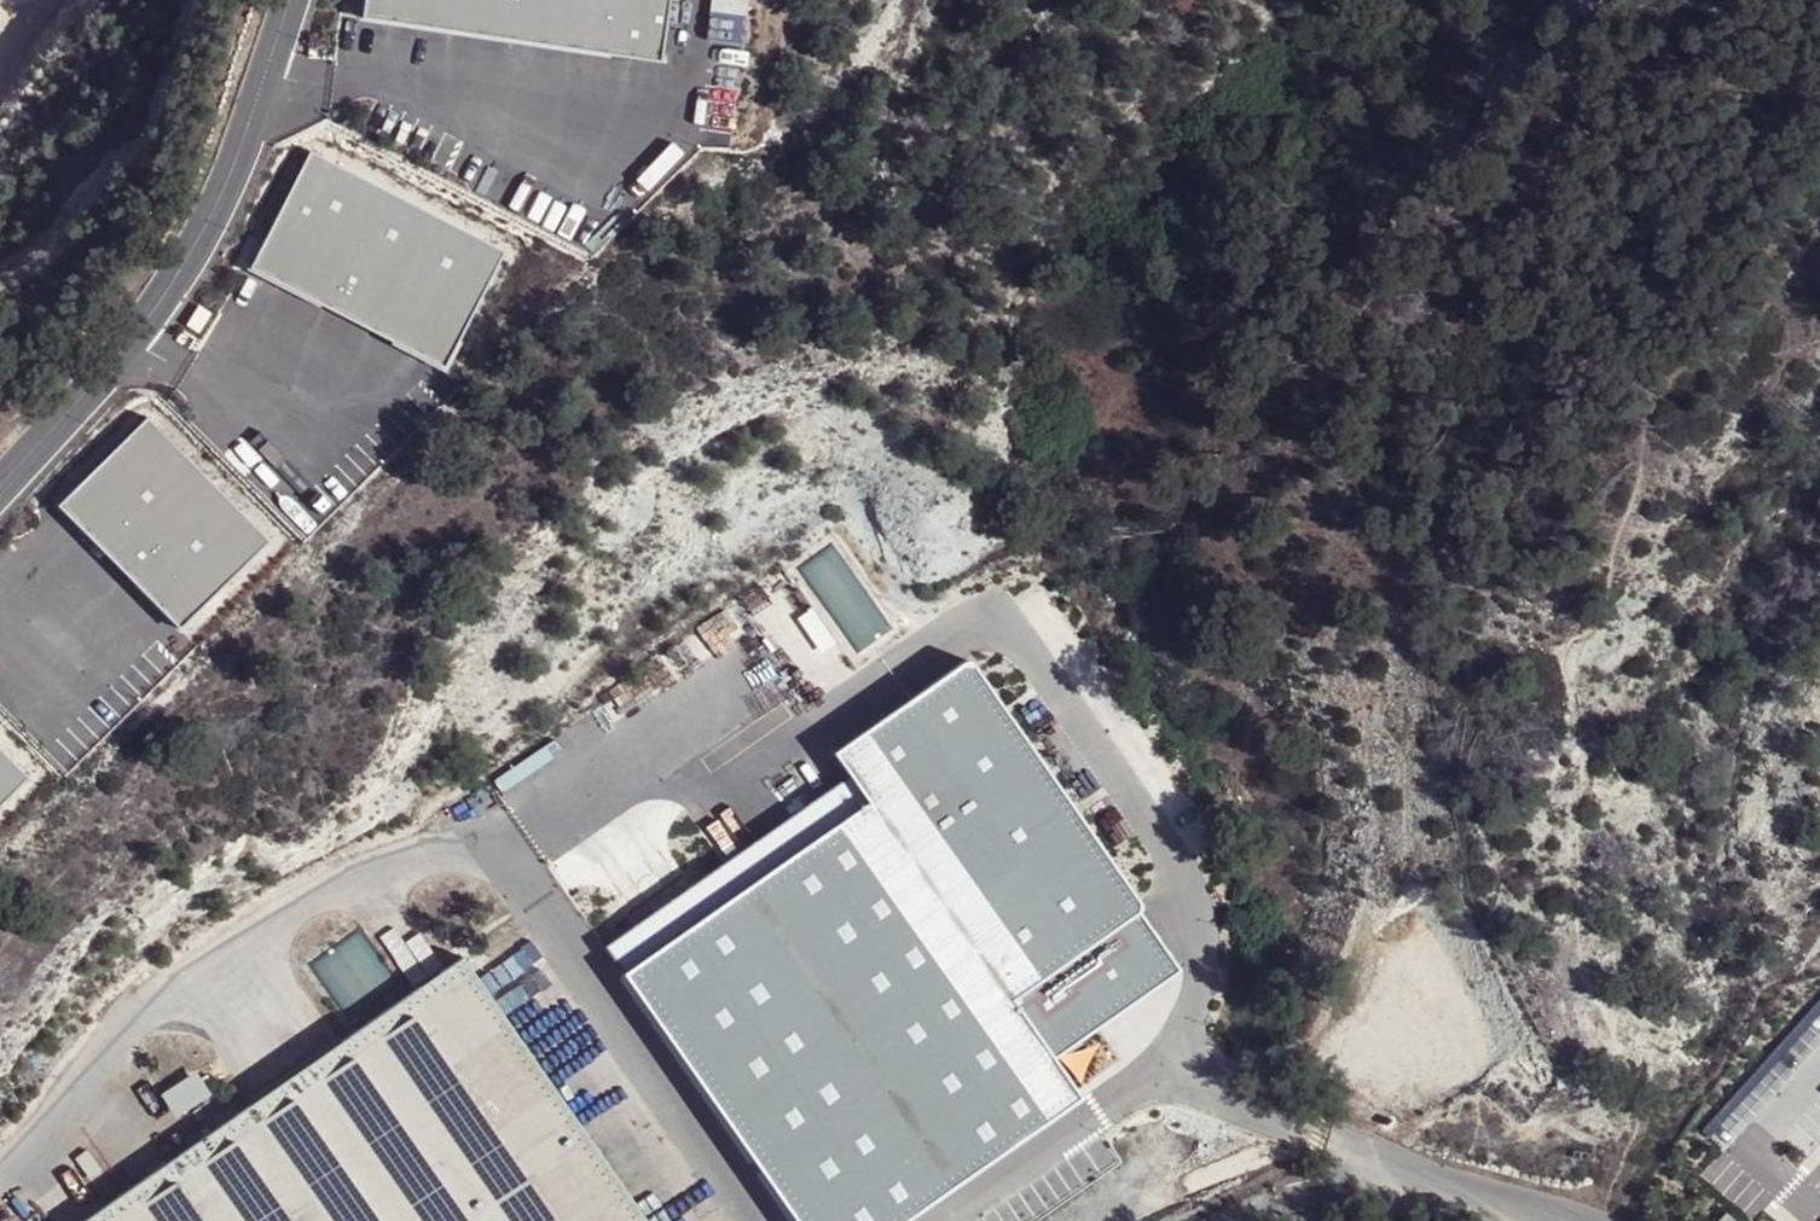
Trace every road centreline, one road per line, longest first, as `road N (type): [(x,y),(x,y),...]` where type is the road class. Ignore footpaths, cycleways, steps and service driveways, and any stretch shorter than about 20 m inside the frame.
road 1 (unclassified): [(0,483),(154,313),(208,223),(290,0)]
road 2 (unclassified): [(1511,1220),(1329,1140)]
road 3 (track): [(1225,1220),(1276,1197),(1395,1169)]

